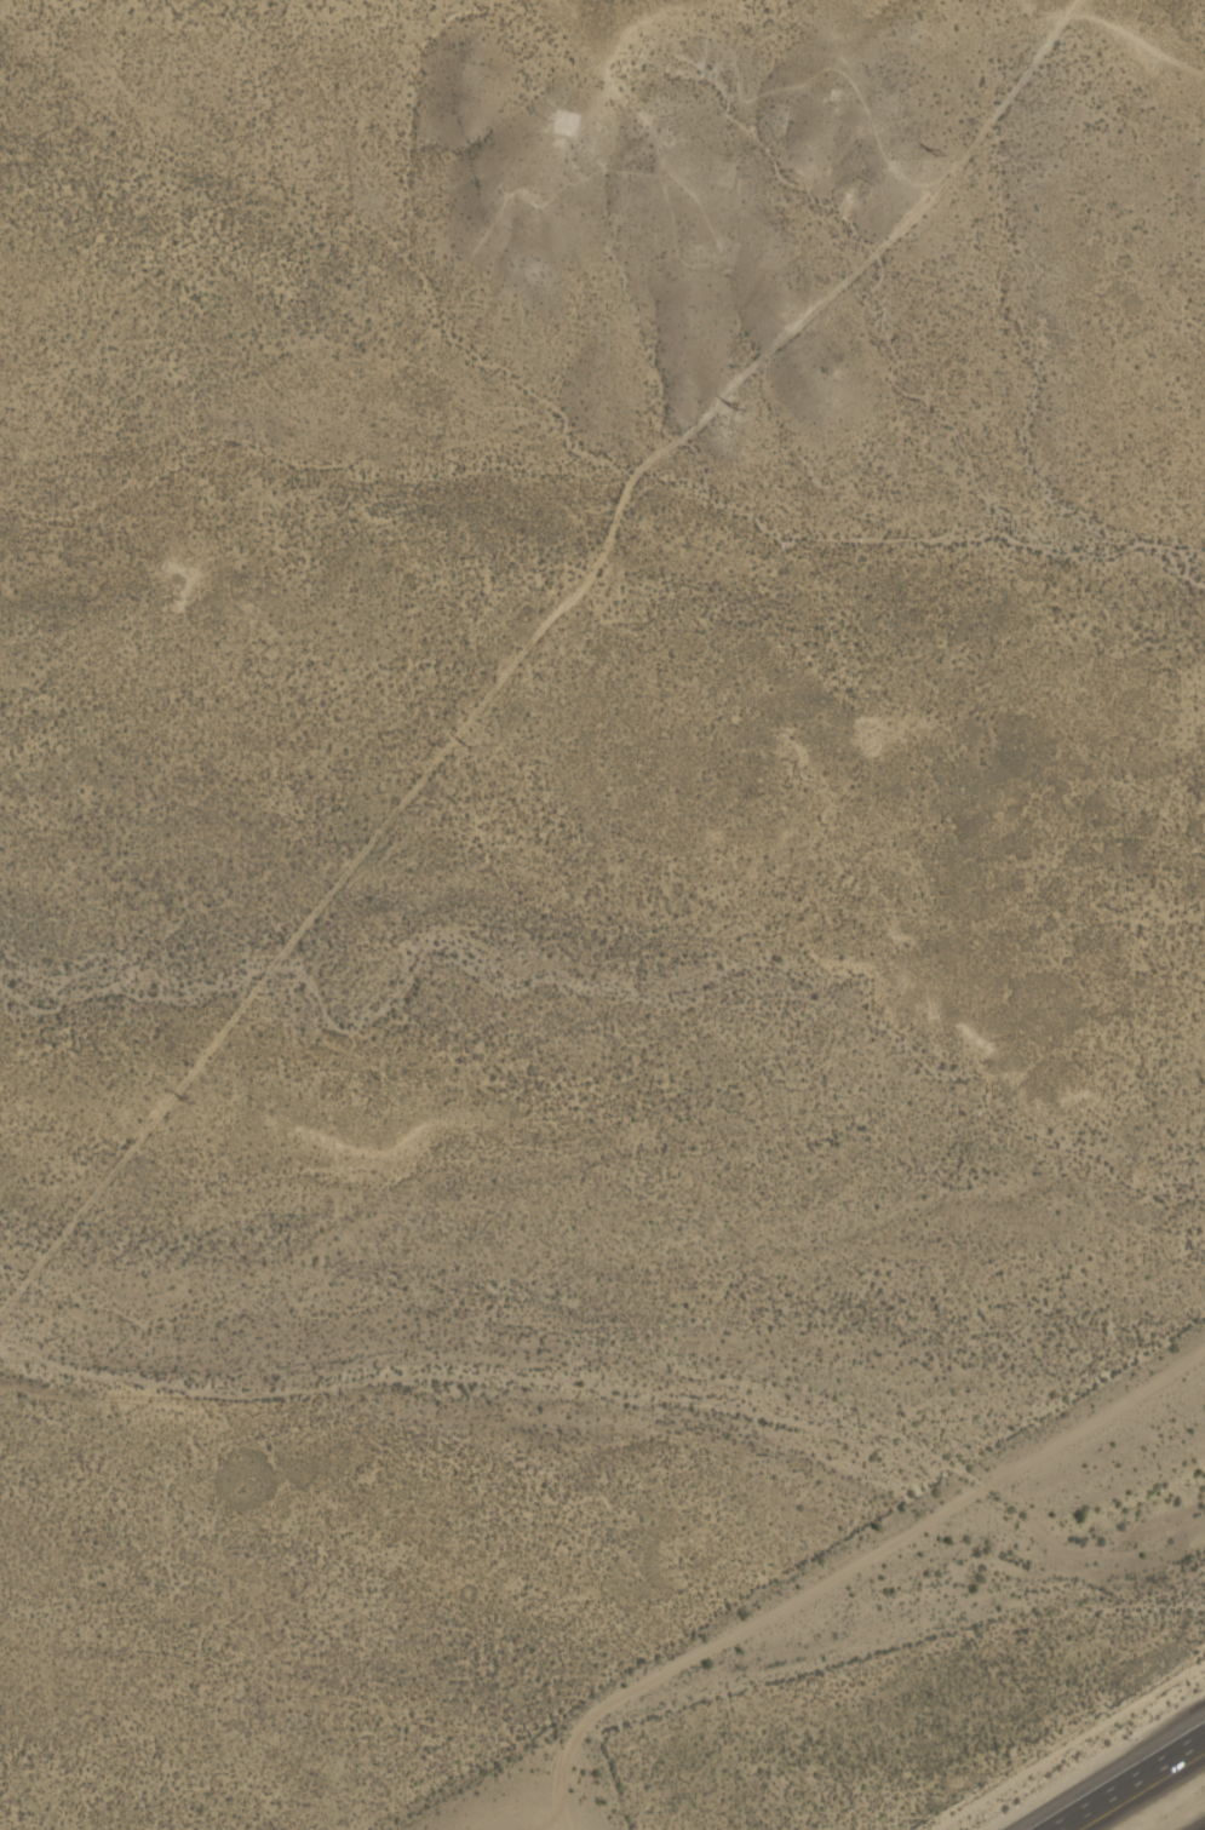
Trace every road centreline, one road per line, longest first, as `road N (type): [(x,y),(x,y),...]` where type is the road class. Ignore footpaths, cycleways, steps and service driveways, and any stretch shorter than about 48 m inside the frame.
road 1 (motorway): [(1204,1735),(1052,1829)]

